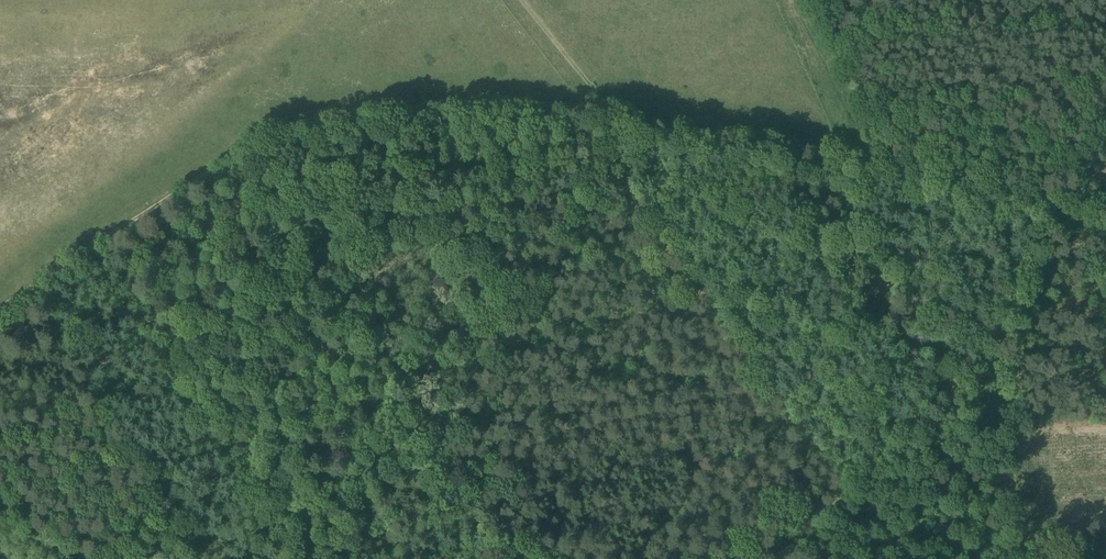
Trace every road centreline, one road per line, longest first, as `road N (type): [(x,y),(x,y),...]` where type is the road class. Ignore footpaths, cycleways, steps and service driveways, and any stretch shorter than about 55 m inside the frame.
road 1 (track): [(605,104),(416,92),(266,115),(0,301)]
road 2 (track): [(605,104),(850,145),(1052,194)]
road 3 (track): [(1003,558),(1016,373)]
road 4 (track): [(1052,194),(1016,373)]
road 5 (track): [(524,0),(605,104)]

